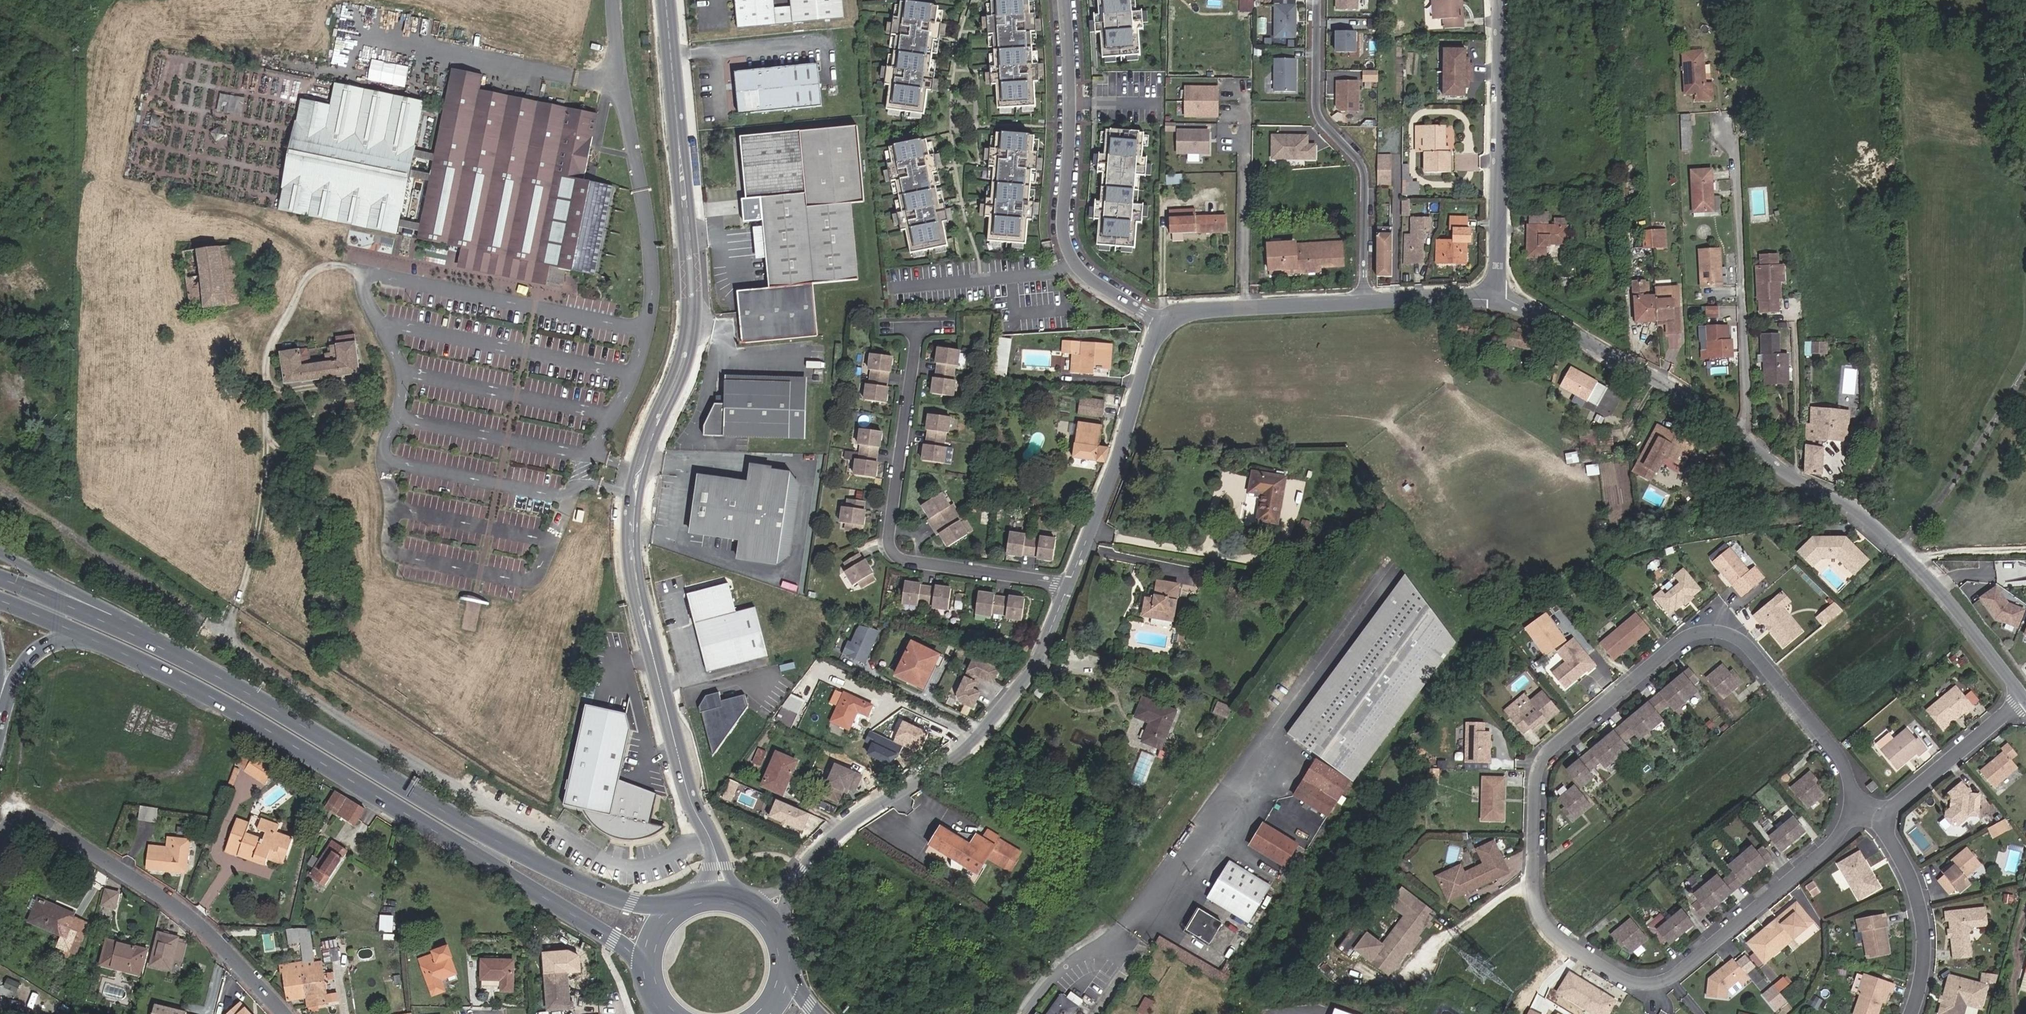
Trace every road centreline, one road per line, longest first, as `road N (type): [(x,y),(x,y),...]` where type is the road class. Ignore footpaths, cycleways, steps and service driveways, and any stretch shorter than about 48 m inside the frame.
road 1 (residential): [(1872,815),(1657,978),(1587,958),(1555,937),(1535,906),(1531,847),(1543,758),(1691,635),(1735,636),(1832,749),(1860,796)]
road 2 (tertiary): [(667,0),(696,298),(690,351),(642,463),(634,539),(636,580),(691,803),(709,838)]
road 3 (unclassified): [(709,838),(664,861),(600,861),(367,730),(0,492)]
road 4 (residential): [(2025,700),(1962,618),(1858,509),(1789,477),(1656,378),(1496,295)]
road 5 (primary): [(87,637),(235,710),(543,895),(633,956),(645,983)]
road 6 (primary): [(687,897),(632,903),(557,873),(180,657)]
road 7 (residential): [(1068,587),(1037,664),(972,744),(850,822),(766,911)]
road 8 (residential): [(1068,587),(893,554),(892,509),(916,329)]
road 9 (residential): [(1064,0),(1063,239),(1095,282),(1157,320)]
road 10 (residential): [(287,1013),(176,908),(62,831),(43,822),(11,826)]
road 11 (residential): [(1363,302),(1365,179),(1317,108),(1317,0)]
road 12 (residential): [(1498,0),(1496,295)]
road 13 (residential): [(1157,320),(1108,485),(1068,587)]
road 14 (residential): [(1872,815),(1916,886),(1924,930),(1907,1013)]
road 15 (trunk): [(180,657),(0,552)]
road 16 (residential): [(1363,302),(1157,320)]
road 17 (primary): [(180,657),(0,579)]
road 18 (residential): [(2025,702),(1872,815)]
road 19 (residential): [(1496,295),(1363,302)]
road 20 (trunk): [(0,713),(37,650),(87,637)]

